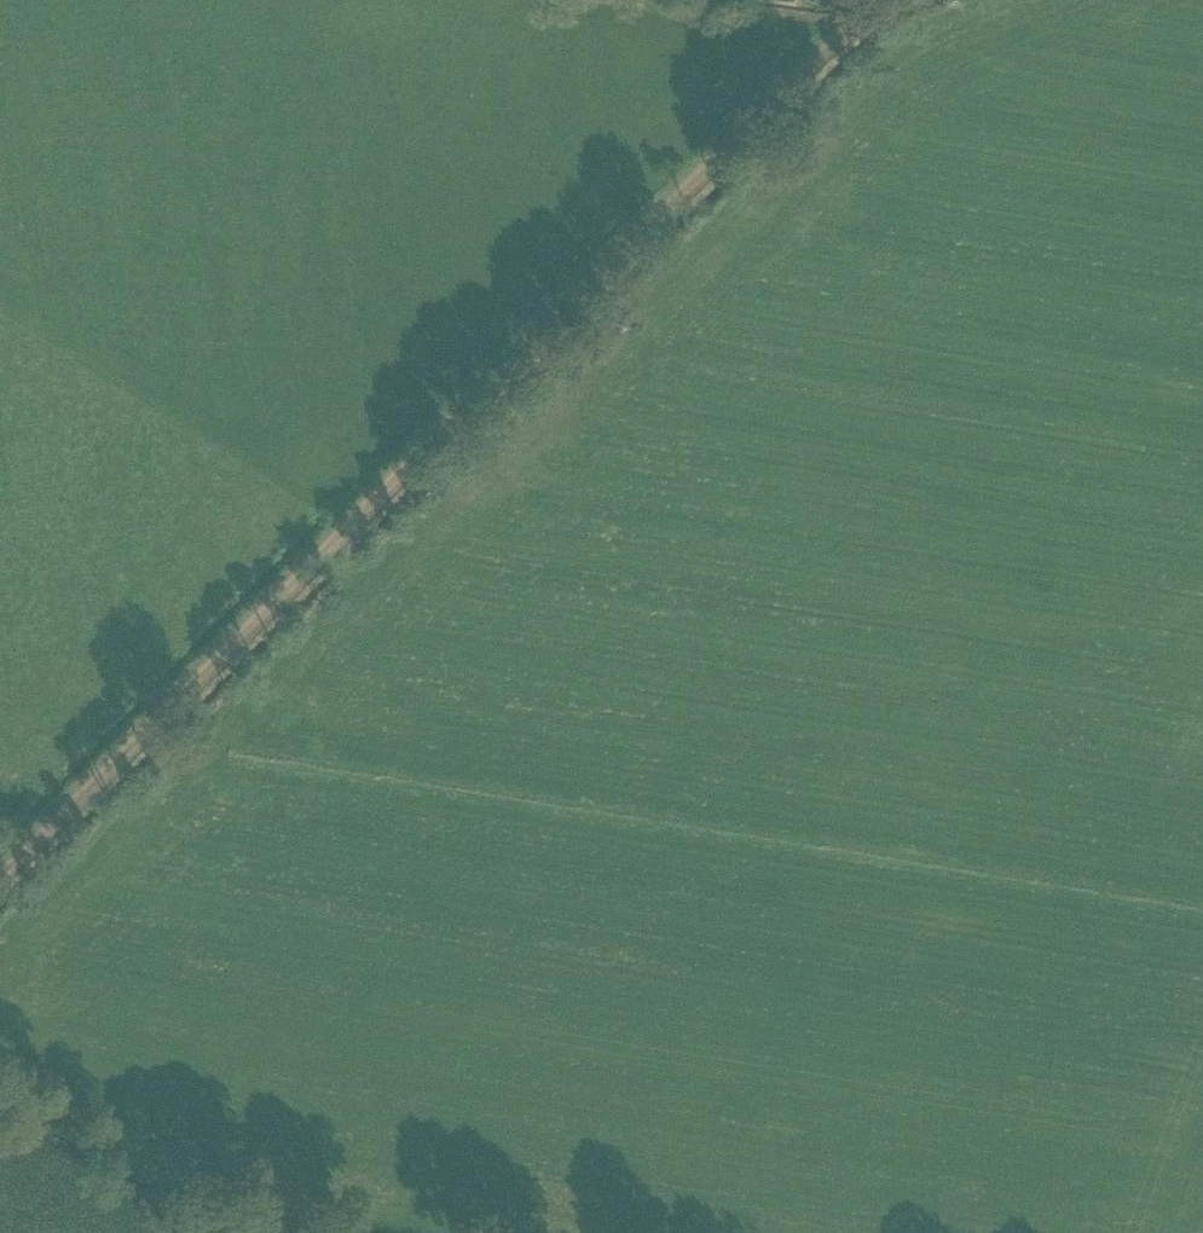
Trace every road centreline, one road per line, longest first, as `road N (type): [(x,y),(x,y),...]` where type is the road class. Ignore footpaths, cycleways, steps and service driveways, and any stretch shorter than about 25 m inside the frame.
road 1 (track): [(0,872),(693,176),(846,29),(892,0)]

